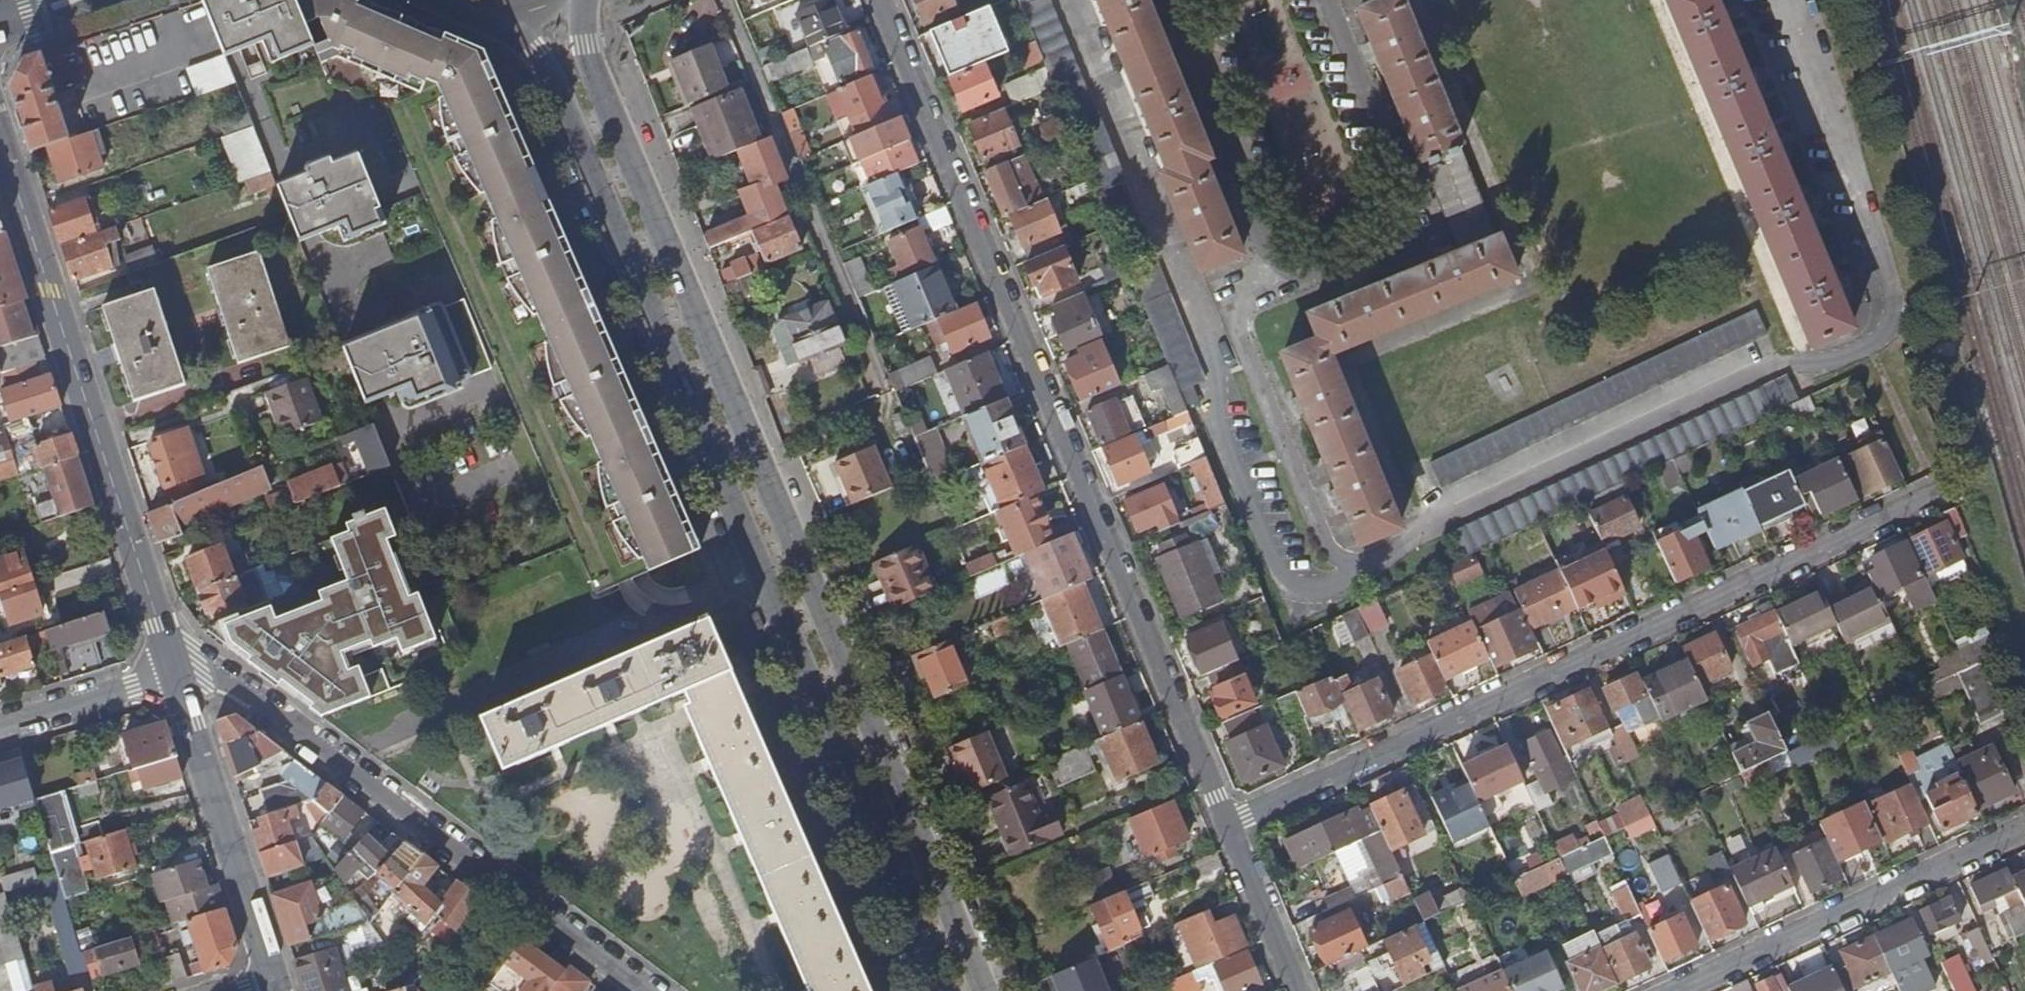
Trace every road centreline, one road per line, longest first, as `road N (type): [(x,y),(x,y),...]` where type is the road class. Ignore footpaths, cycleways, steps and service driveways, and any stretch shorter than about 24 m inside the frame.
road 1 (tertiary): [(985,990),(587,41),(584,0)]
road 2 (tertiary): [(509,16),(541,46),(938,990)]
road 3 (residential): [(1360,571),(1427,530),(1784,364),(1869,349),(1889,329),(1892,296),(1782,0)]
road 4 (residential): [(1227,824),(877,0)]
road 5 (residential): [(1950,485),(1227,824)]
road 6 (residential): [(1072,0),(1218,349),(1208,412),(1278,574),(1291,586),(1321,590),(1360,571)]
road 7 (residential): [(642,990),(166,643)]
road 8 (residential): [(166,643),(0,139)]
road 9 (residential): [(886,388),(728,0)]
road 10 (residential): [(1360,571),(1329,550),(1238,322),(1285,253)]
road 11 (residential): [(1285,253),(1321,262),(1390,237),(1402,210),(1320,0)]
road 12 (residential): [(1681,990),(2001,846)]
road 13 (residential): [(273,979),(176,673)]
road 14 (residential): [(1184,0),(1267,237),(1285,253)]
road 15 (residential): [(0,728),(176,673)]
road 16 (residential): [(1295,990),(1227,824)]

